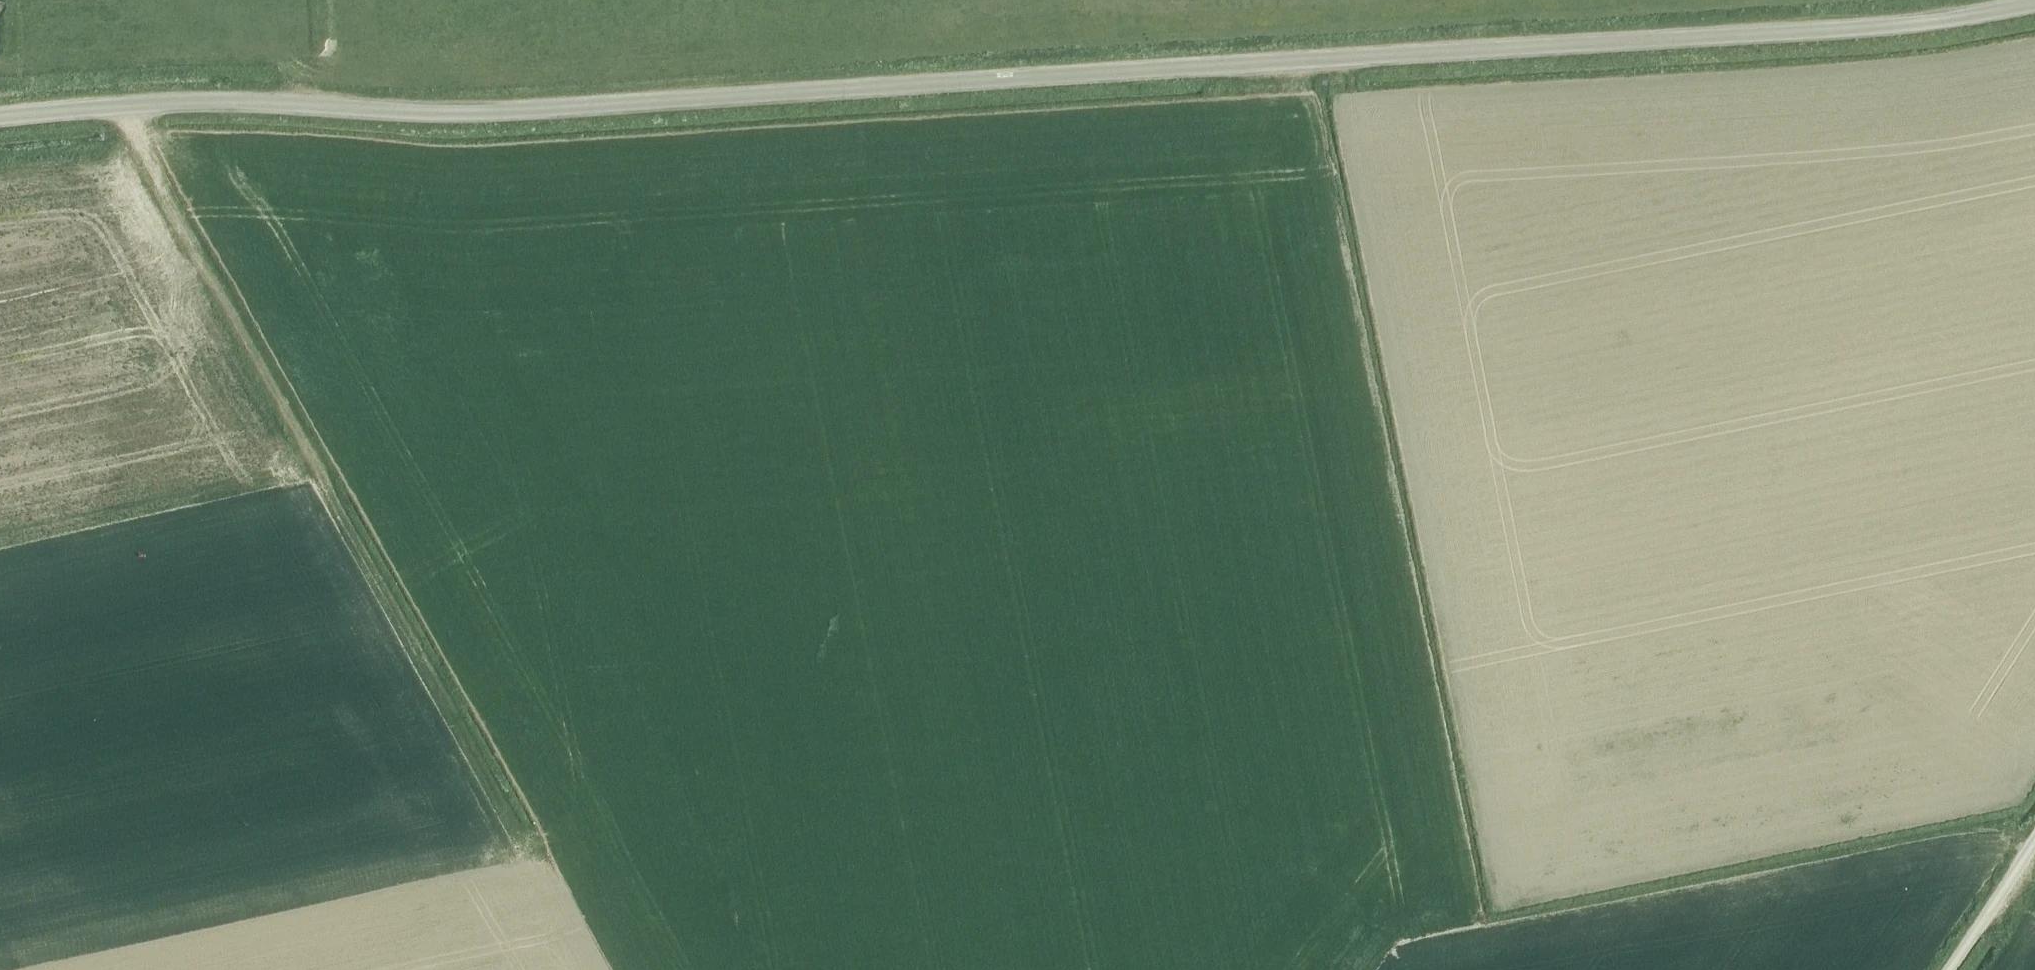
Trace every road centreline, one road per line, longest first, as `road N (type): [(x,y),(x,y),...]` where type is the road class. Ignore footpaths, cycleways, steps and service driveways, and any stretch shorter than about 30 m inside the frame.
road 1 (unclassified): [(2034,7),(1900,30),(524,113),(184,104),(0,118)]
road 2 (unclassified): [(1950,969),(2034,841)]

